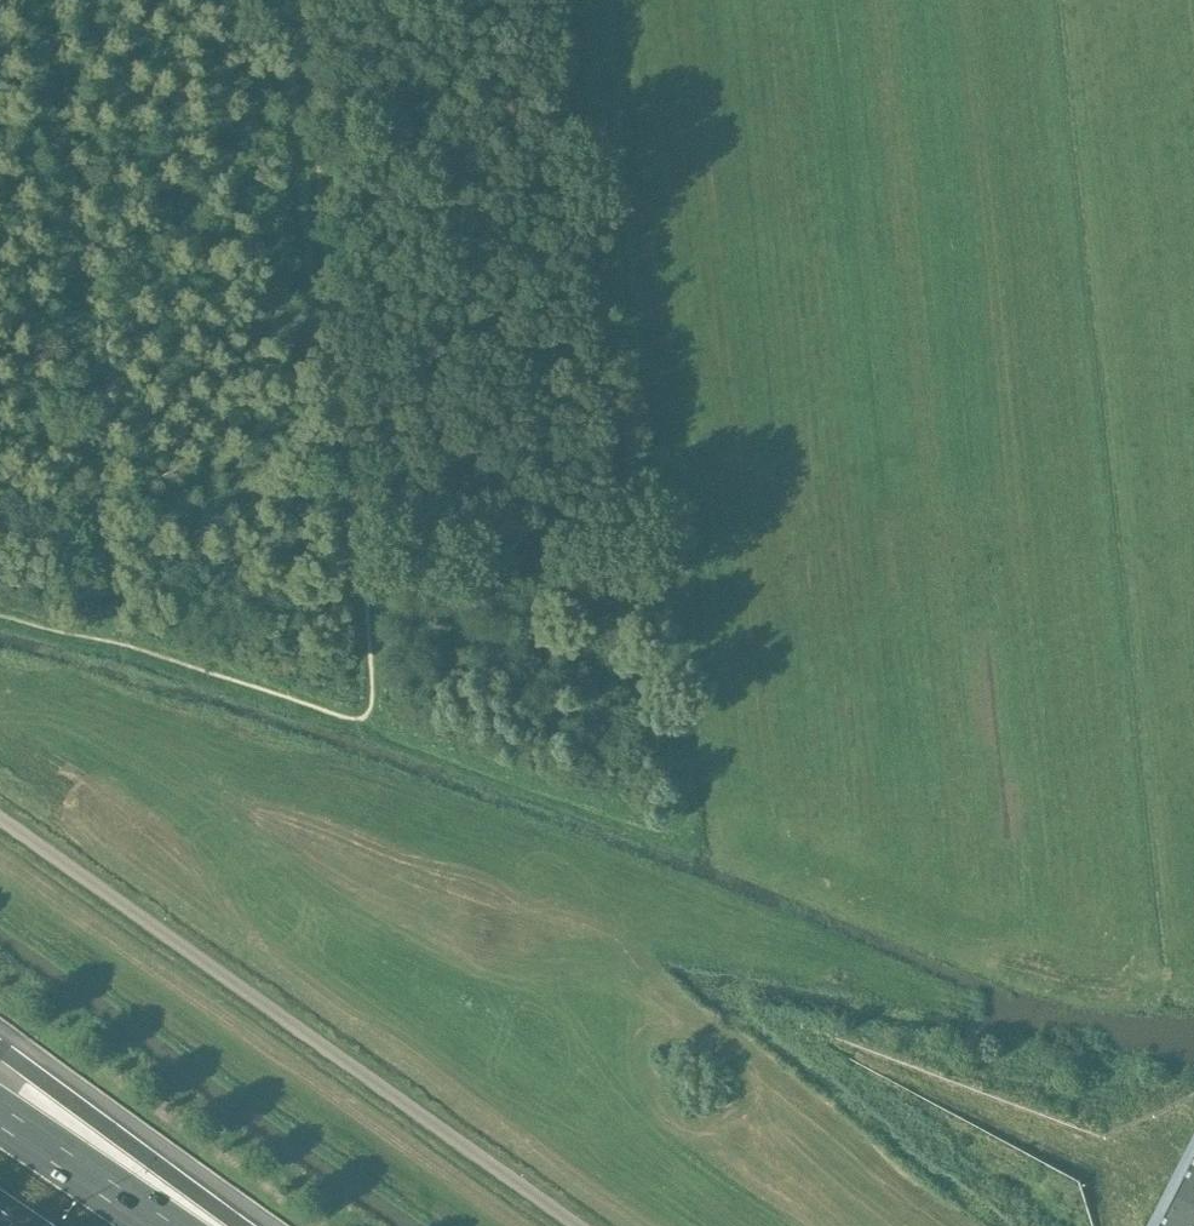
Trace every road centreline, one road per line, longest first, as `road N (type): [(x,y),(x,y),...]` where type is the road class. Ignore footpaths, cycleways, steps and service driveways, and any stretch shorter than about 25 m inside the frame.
road 1 (unclassified): [(581,1225),(0,818)]
road 2 (motorway): [(221,1225),(0,1048)]
road 3 (motorway): [(162,1225),(0,1116)]

